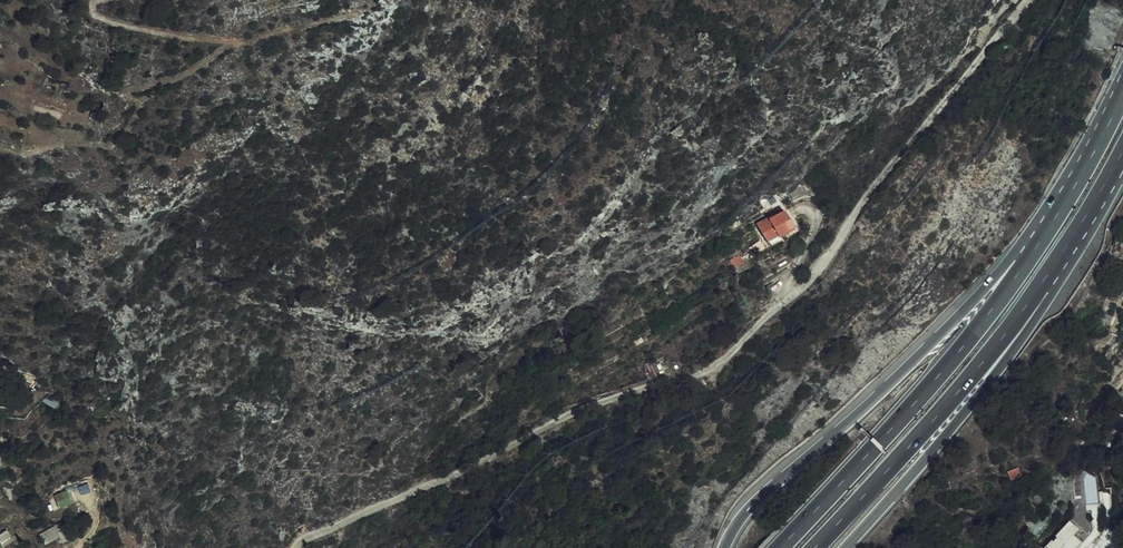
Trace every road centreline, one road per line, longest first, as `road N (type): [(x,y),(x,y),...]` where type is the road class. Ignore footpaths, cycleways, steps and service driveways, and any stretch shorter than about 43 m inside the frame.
road 1 (track): [(296,547),(591,405),(714,365),(820,269),(871,186),(1027,0)]
road 2 (motorway): [(1097,149),(990,282),(764,492),(726,547)]
road 3 (motorway): [(1097,149),(996,306),(782,547)]
road 4 (motorway): [(817,547),(1000,341),(1093,211)]
road 5 (motorway): [(845,547),(1007,361),(1046,305),(1093,211)]

